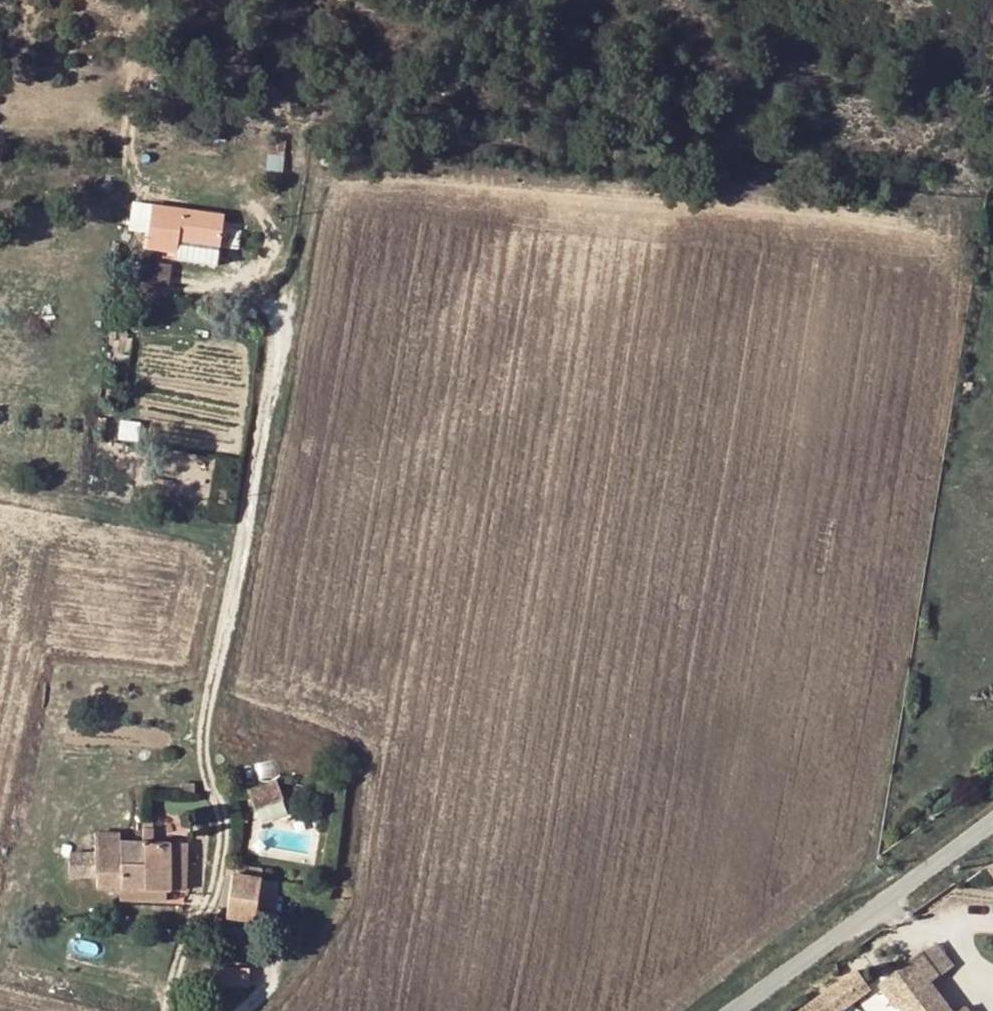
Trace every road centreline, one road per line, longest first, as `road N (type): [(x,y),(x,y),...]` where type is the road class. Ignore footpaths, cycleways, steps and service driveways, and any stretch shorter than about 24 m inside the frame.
road 1 (track): [(163,1010),(174,955),(212,869),(200,752),(291,241),(327,178),(378,166),(819,198),(869,105)]
road 2 (residential): [(992,828),(745,1010)]

